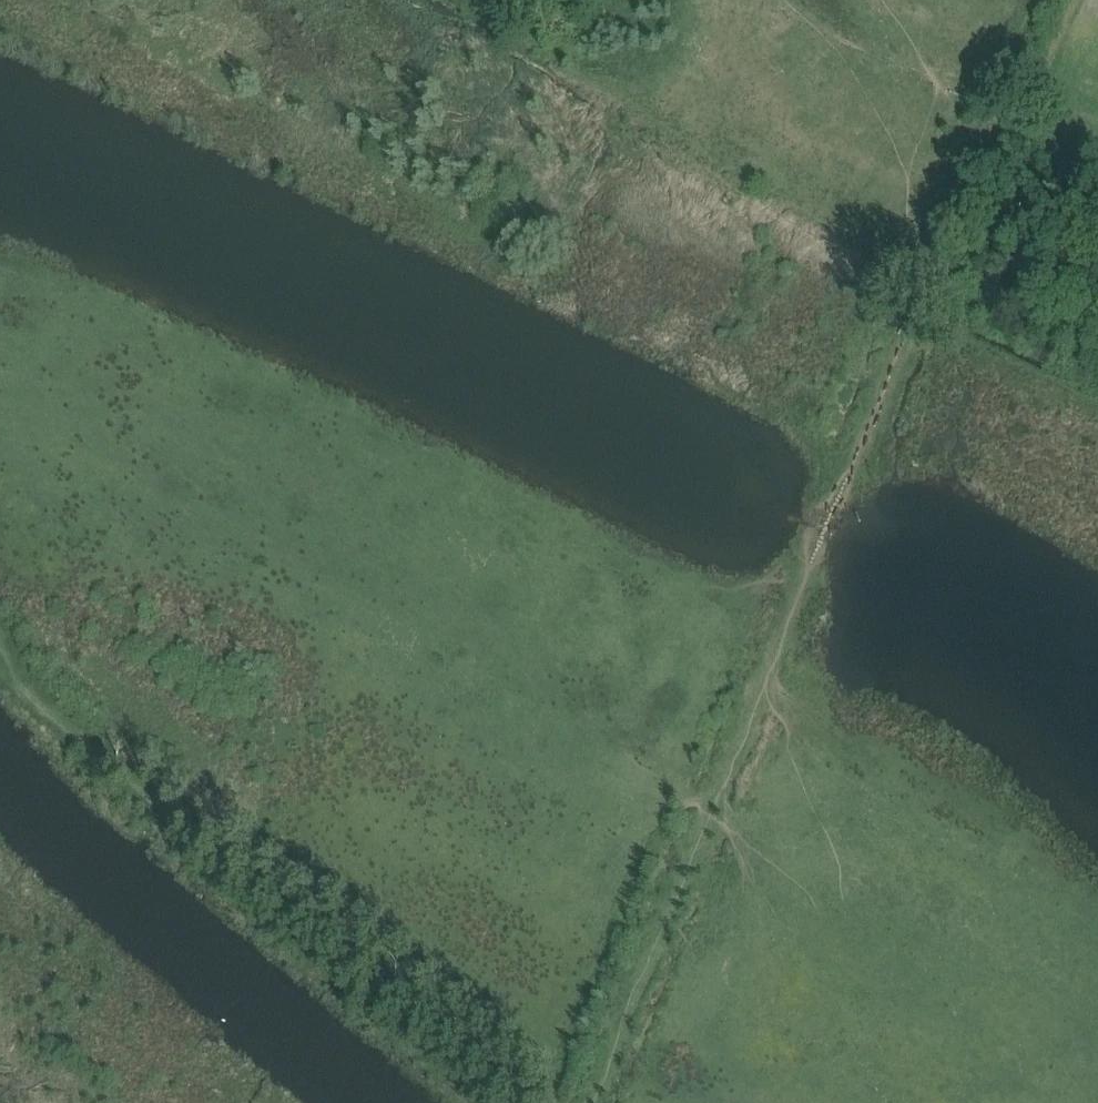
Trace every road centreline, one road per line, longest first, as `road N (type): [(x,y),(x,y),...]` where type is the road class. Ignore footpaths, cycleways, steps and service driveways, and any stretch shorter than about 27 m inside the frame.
road 1 (track): [(1005,113),(953,310),(589,1102)]

